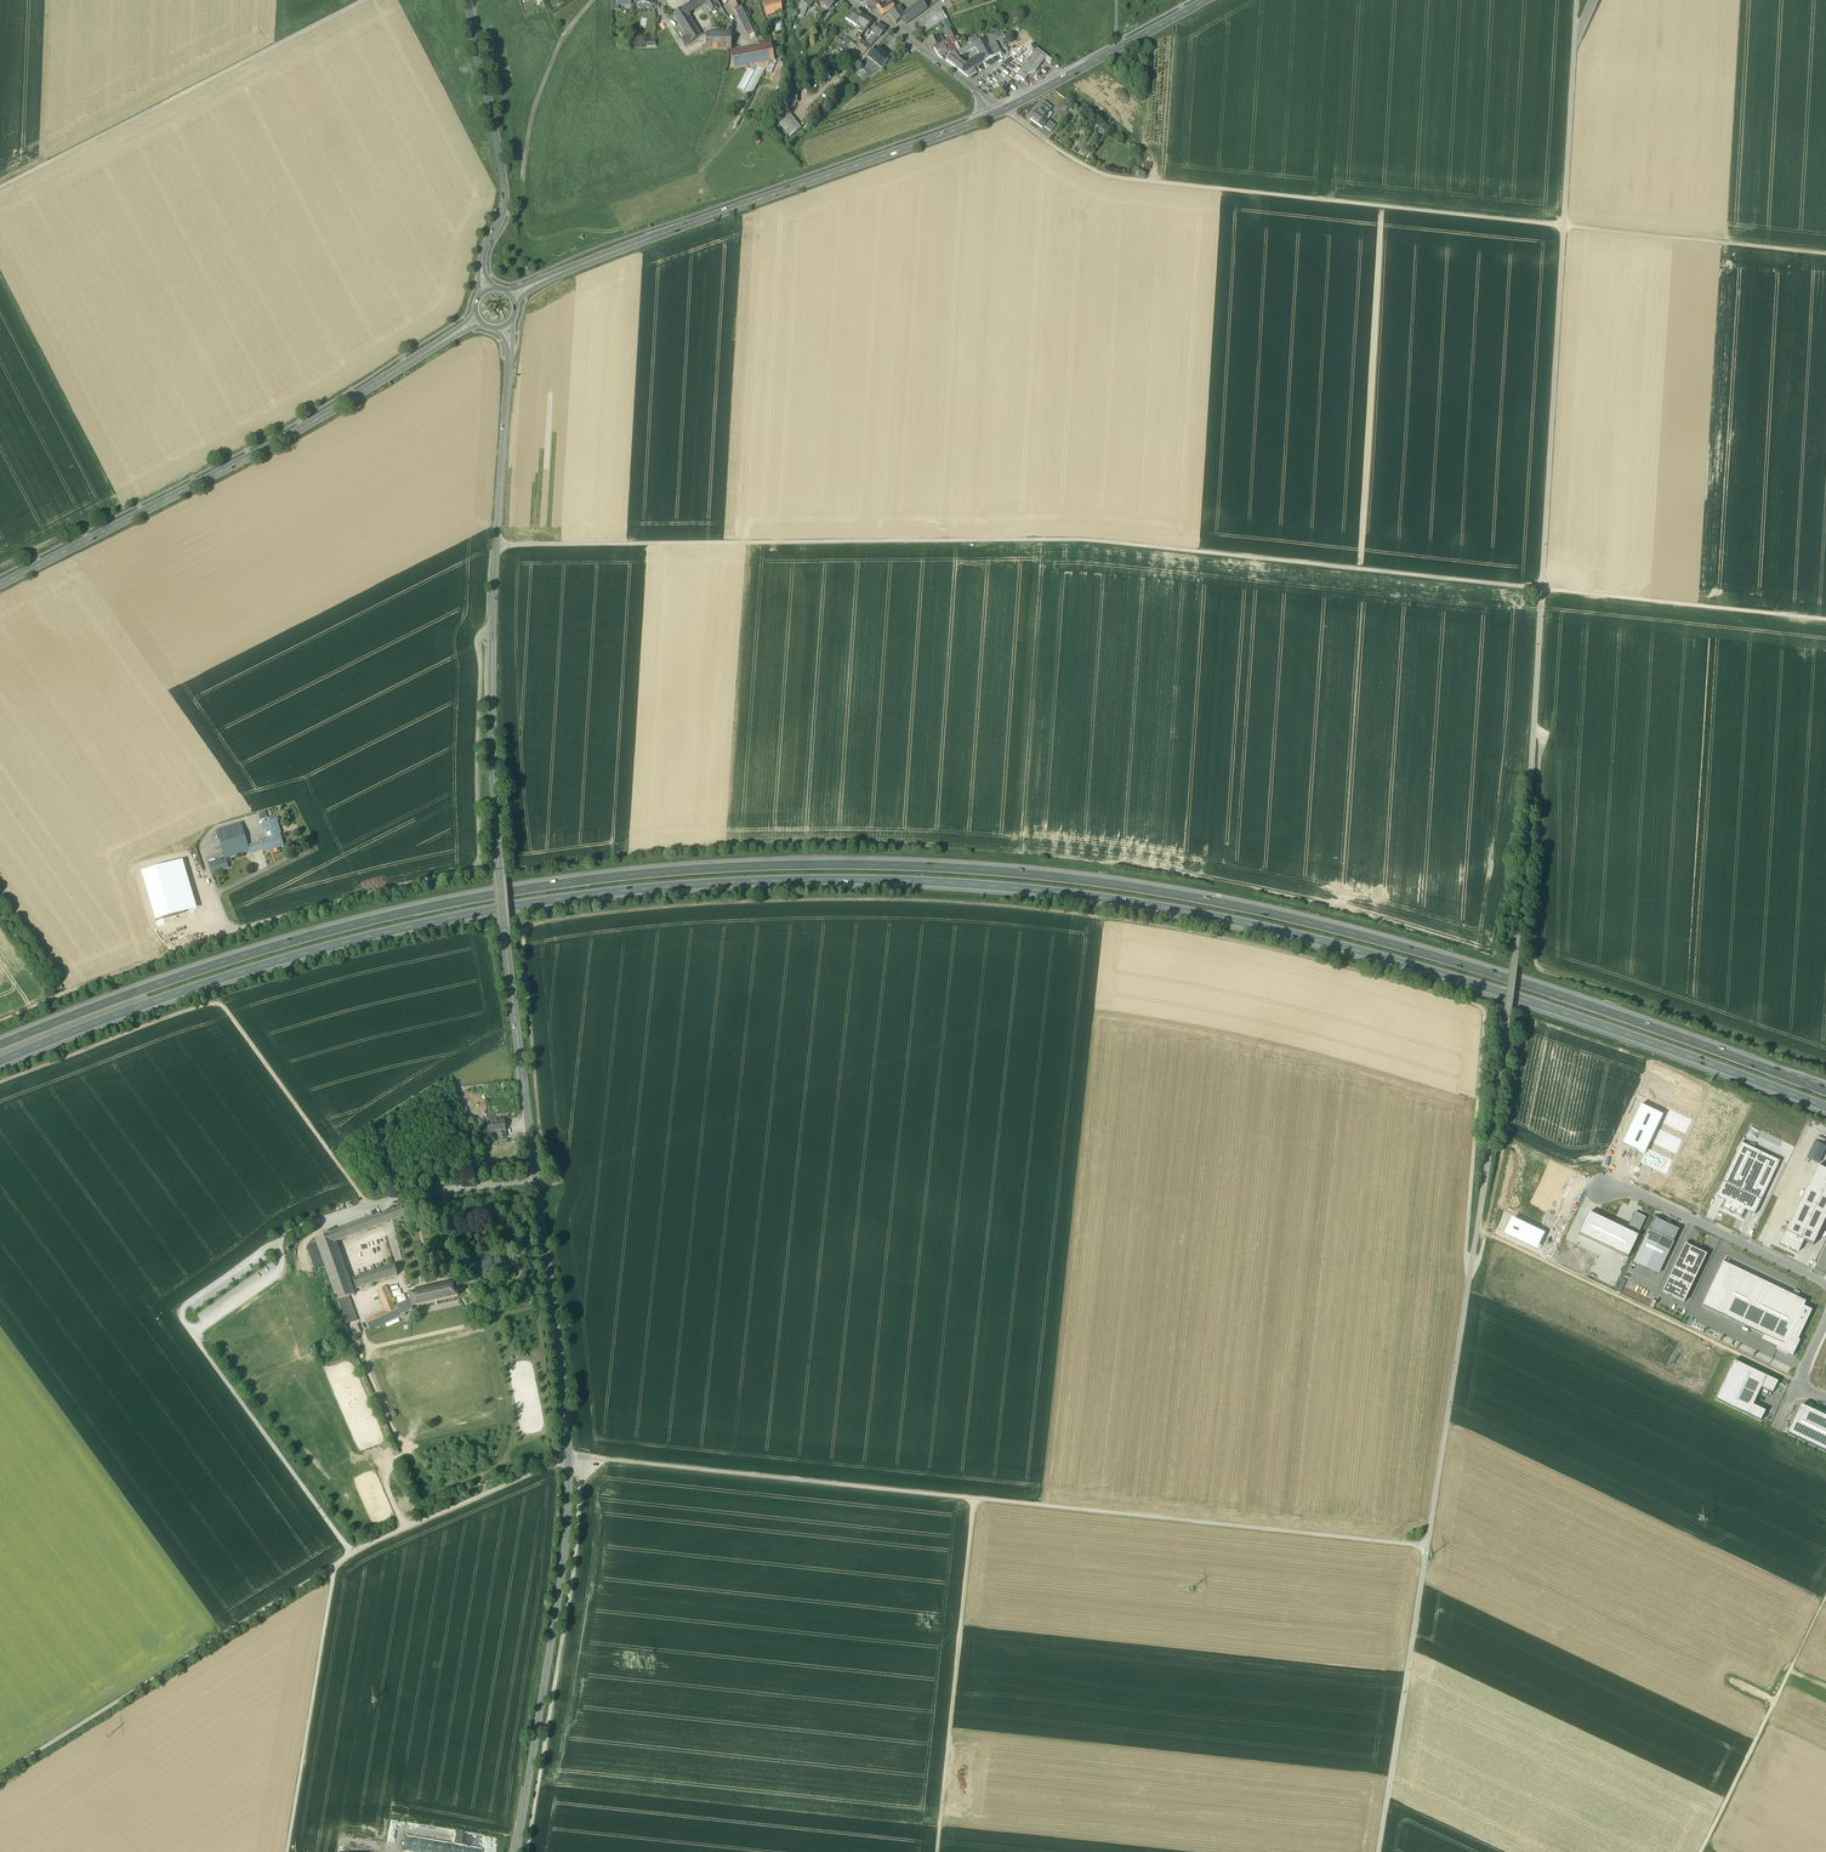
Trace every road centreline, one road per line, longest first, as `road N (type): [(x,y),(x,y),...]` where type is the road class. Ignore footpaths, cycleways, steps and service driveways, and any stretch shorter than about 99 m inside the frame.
road 1 (motorway): [(0,1065),(387,929),(542,902),(857,881),(1004,889),(1295,938),(1577,1019),(1825,1107)]
road 2 (motorway): [(1825,1090),(1546,992),(1298,922),(1031,876),(855,867),(601,881),(408,915),(185,979),(0,1050)]
road 3 (track): [(0,1778),(352,1554),(582,1456),(1433,1549)]
road 4 (track): [(1576,39),(1525,863),(1433,1549)]
road 5 (tertiary): [(510,358),(493,632),(495,811),(569,1459),(563,1567),(517,1851)]
road 6 (track): [(1825,622),(1089,543),(497,545)]
road 7 (track): [(538,1186),(562,1177),(545,1141),(528,944),(539,928),(735,905),(983,906),(1195,934),(1484,1010)]
road 8 (track): [(1825,256),(1113,179)]
road 9 (track): [(1825,1069),(1539,967),(1541,740),(1534,732)]
road 10 (track): [(1531,1019),(1481,1257),(1472,1264),(1467,1233),(1484,1010)]
road 11 (track): [(0,1088),(227,1008),(368,1203)]
road 12 (secondary): [(380,381),(0,585)]
road 13 (track): [(363,0),(0,193)]
road 14 (track): [(528,1851),(575,1559),(582,1456)]
road 15 (secondary): [(998,113),(628,246)]
road 16 (track): [(979,1501),(942,1851)]
road 17 (track): [(1486,1233),(1797,1384)]
road 18 (track): [(1433,1549),(1384,1851)]
road 19 (tertiary): [(468,0),(505,196),(482,260),(486,290)]
road 20 (track): [(335,1565),(287,1851)]
road 21 (track): [(352,1554),(190,1331)]
road 22 (track): [(1825,1610),(1707,1851)]
road 23 (track): [(232,935),(0,1027)]
road 24 (unclassified): [(1825,1284),(1641,1196),(1603,1189)]
road 25 (secondary): [(1207,0),(998,113)]
road 26 (track): [(594,0),(565,35),(540,91),(522,177)]
road 27 (residential): [(998,113),(848,0)]
road 28 (secondary): [(628,246),(509,292)]
road 29 (secondary): [(515,303),(628,246)]

